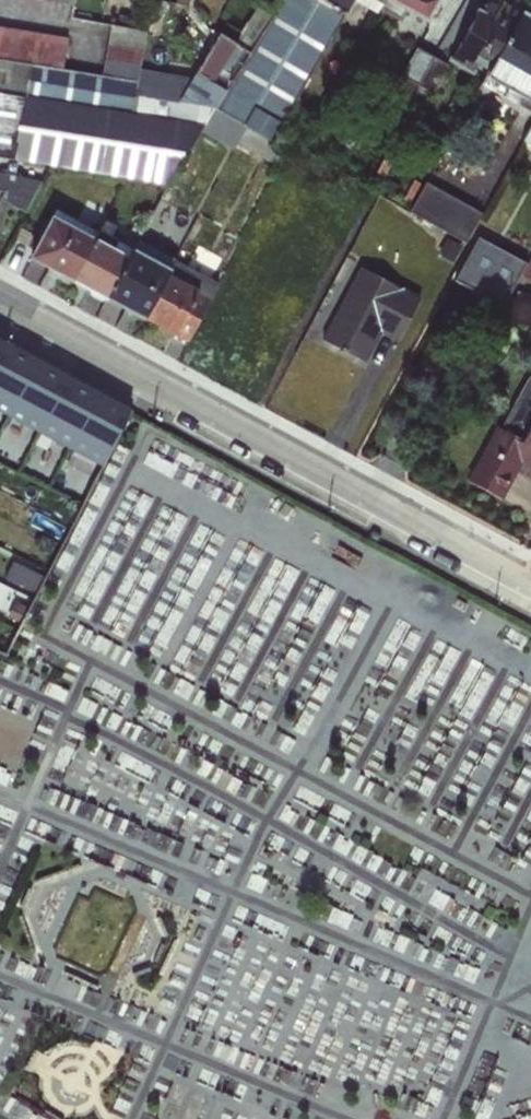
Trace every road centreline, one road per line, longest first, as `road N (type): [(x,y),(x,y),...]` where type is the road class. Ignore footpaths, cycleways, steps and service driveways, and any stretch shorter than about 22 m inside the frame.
road 1 (residential): [(530,585),(0,301)]

